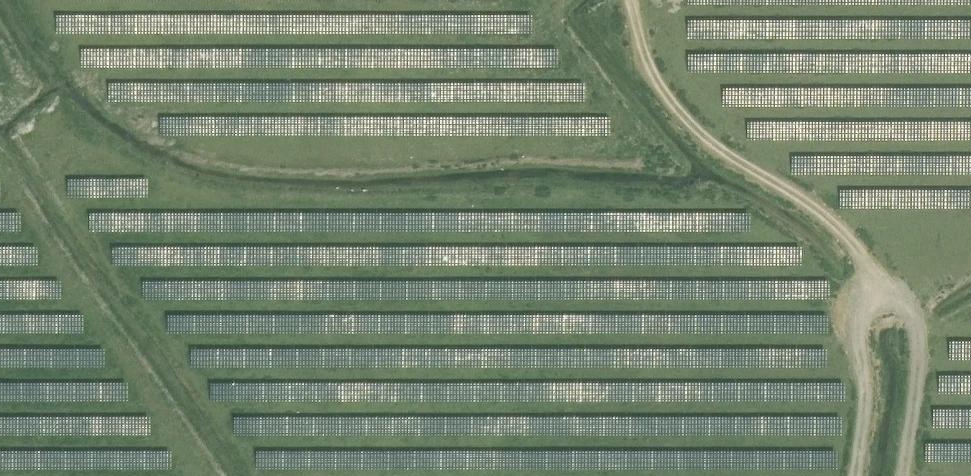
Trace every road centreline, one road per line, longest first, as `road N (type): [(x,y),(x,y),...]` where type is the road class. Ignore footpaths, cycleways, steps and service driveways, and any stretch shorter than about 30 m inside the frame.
road 1 (track): [(629,0),(648,70),(708,147),(835,225),(910,309),(919,351),(905,475)]
road 2 (track): [(857,475),(869,405),(858,315),(886,283)]

